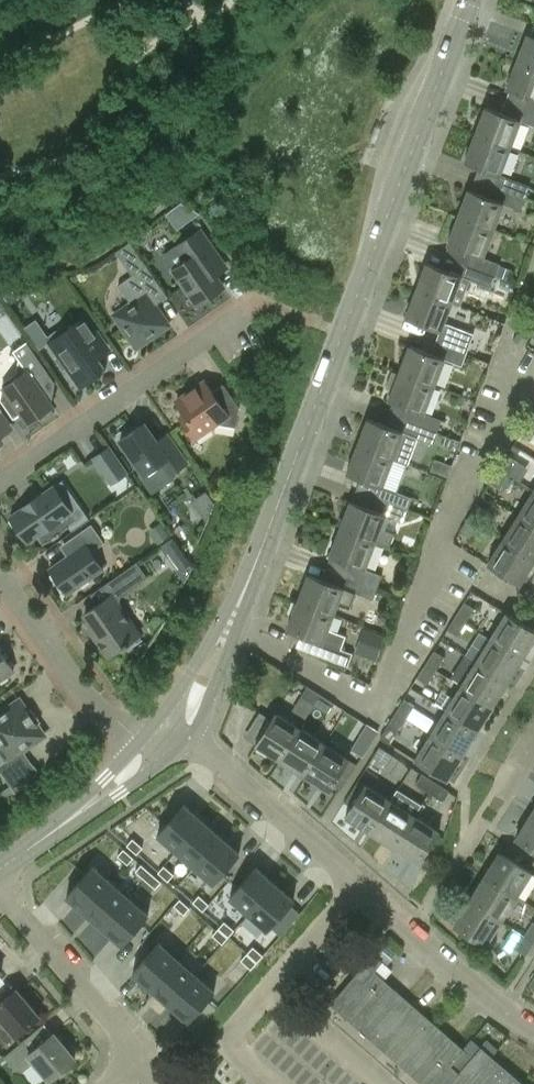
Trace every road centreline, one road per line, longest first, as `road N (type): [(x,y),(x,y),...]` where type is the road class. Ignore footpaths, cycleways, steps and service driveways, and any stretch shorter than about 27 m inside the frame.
road 1 (tertiary): [(229,629),(470,0)]
road 2 (residential): [(229,629),(379,717),(514,378)]
road 3 (residential): [(533,1025),(495,1001),(235,775),(170,732)]
road 4 (residential): [(0,481),(241,314)]
road 5 (residential): [(151,752),(77,688),(0,577)]
road 6 (residential): [(139,1061),(0,892)]
road 7 (tertiary): [(0,868),(151,752)]

